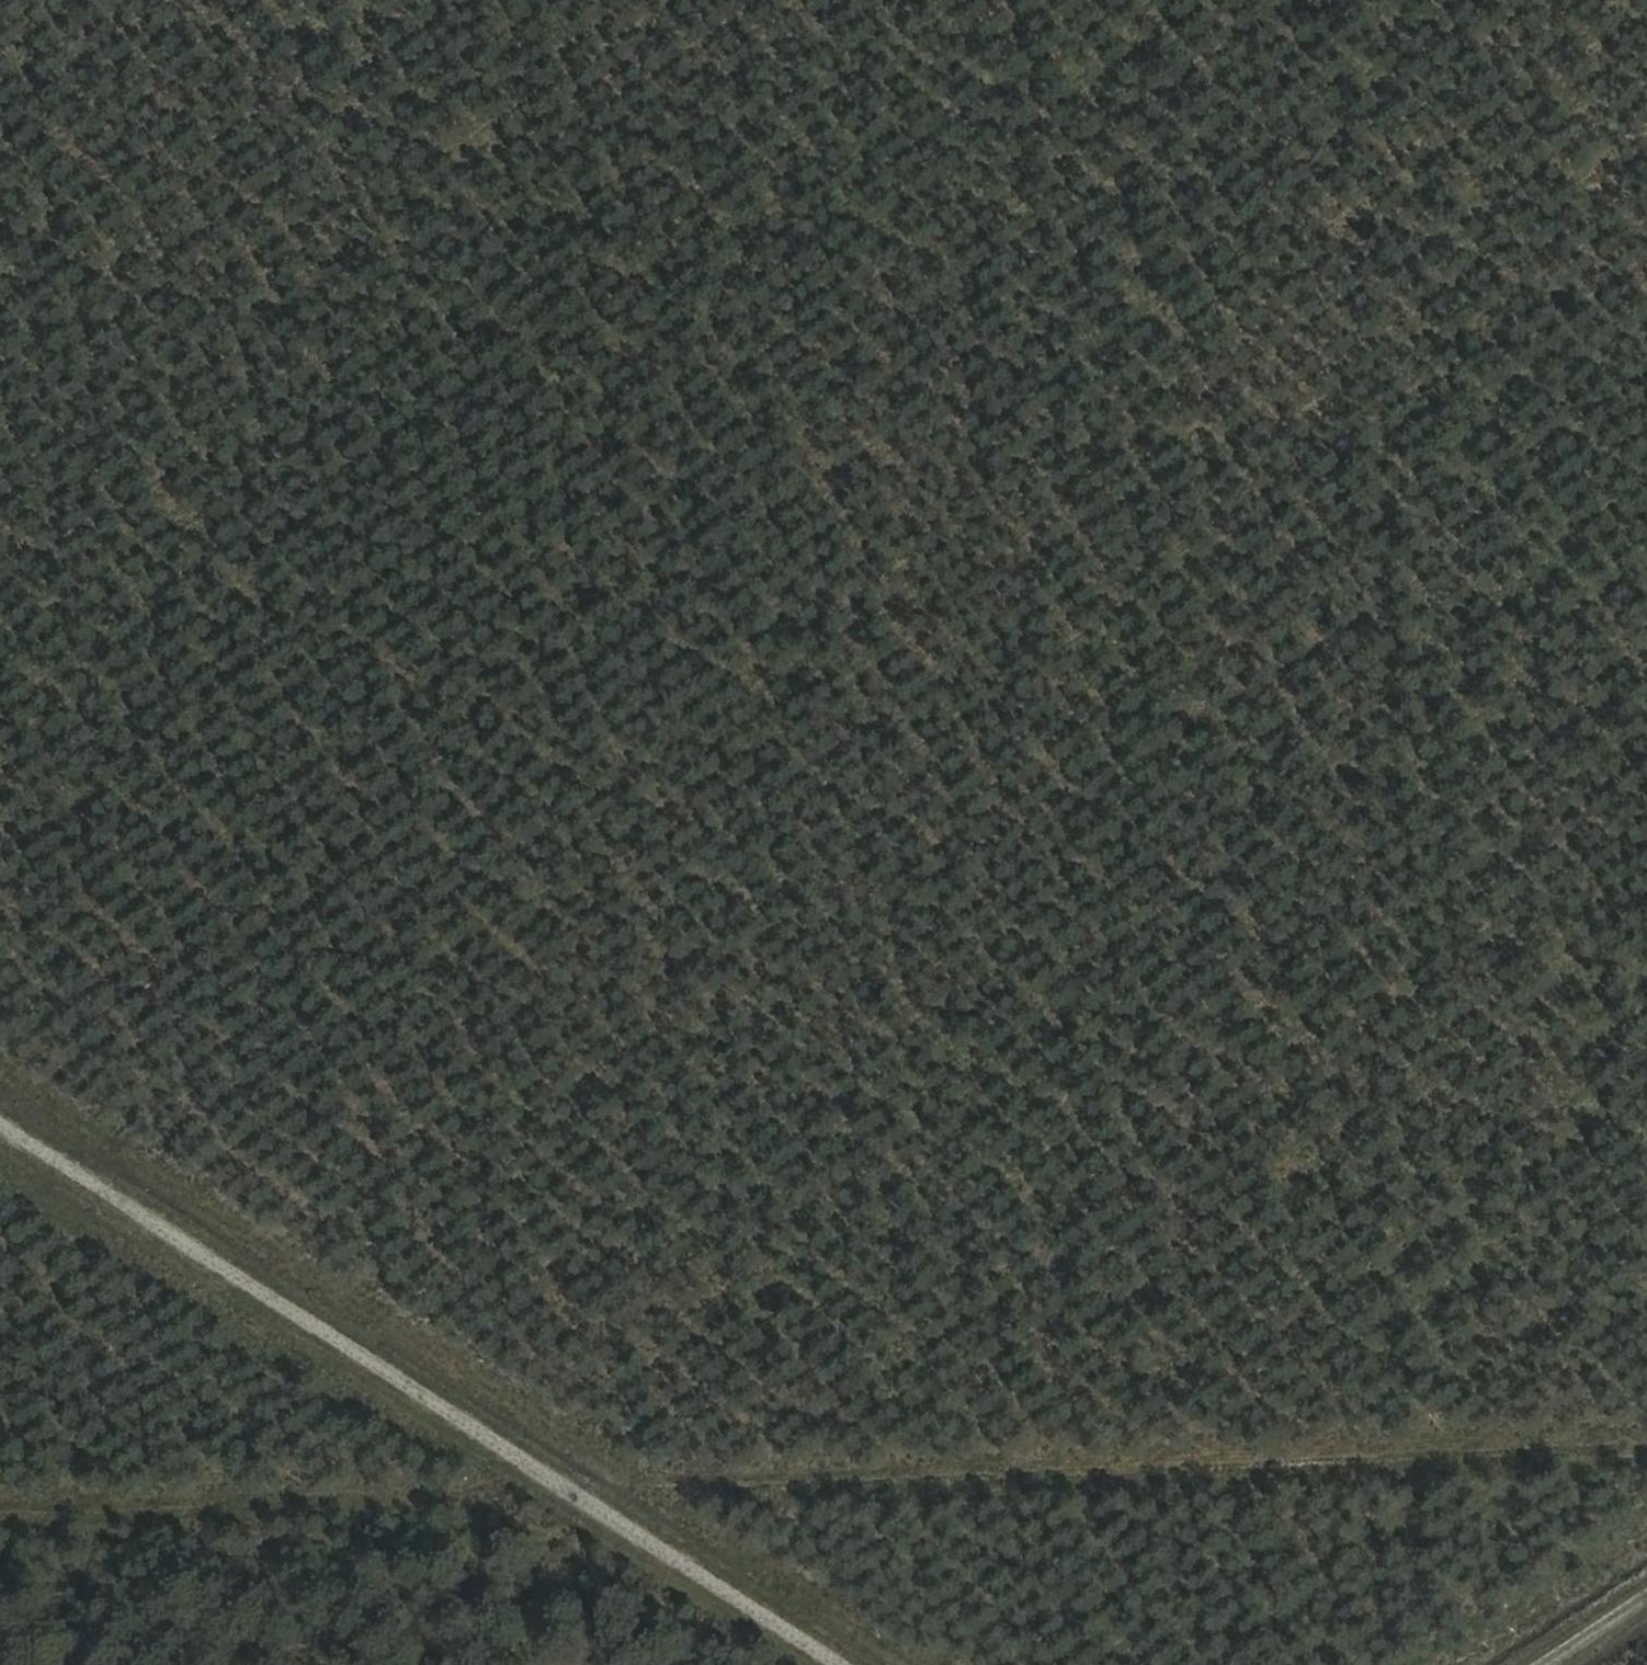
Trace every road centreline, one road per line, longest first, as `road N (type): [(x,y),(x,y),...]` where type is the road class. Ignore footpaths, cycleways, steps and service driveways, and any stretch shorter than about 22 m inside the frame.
road 1 (track): [(840,1664),(0,1123)]
road 2 (track): [(1542,1664),(1646,1595)]

